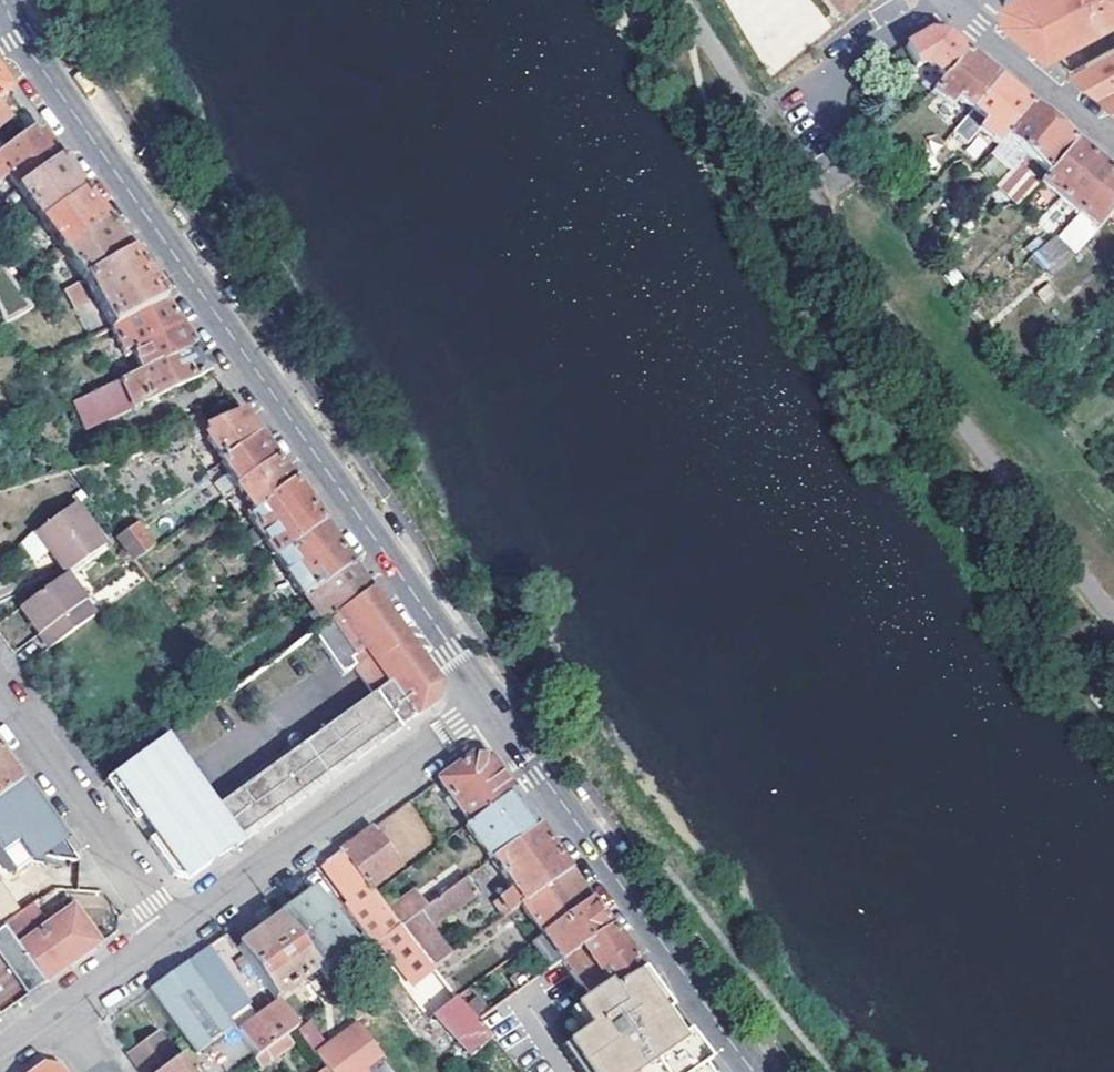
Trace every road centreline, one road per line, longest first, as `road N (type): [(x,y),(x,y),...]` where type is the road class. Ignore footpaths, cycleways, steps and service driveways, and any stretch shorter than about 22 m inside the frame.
road 1 (residential): [(490,706),(5,8)]
road 2 (residential): [(754,1071),(490,706)]
road 3 (residential): [(174,933),(490,706)]
road 4 (residential): [(0,690),(174,933)]
road 5 (residential): [(942,0),(1113,144)]
road 6 (residential): [(932,0),(790,96)]
road 7 (residential): [(60,1014),(174,933)]

